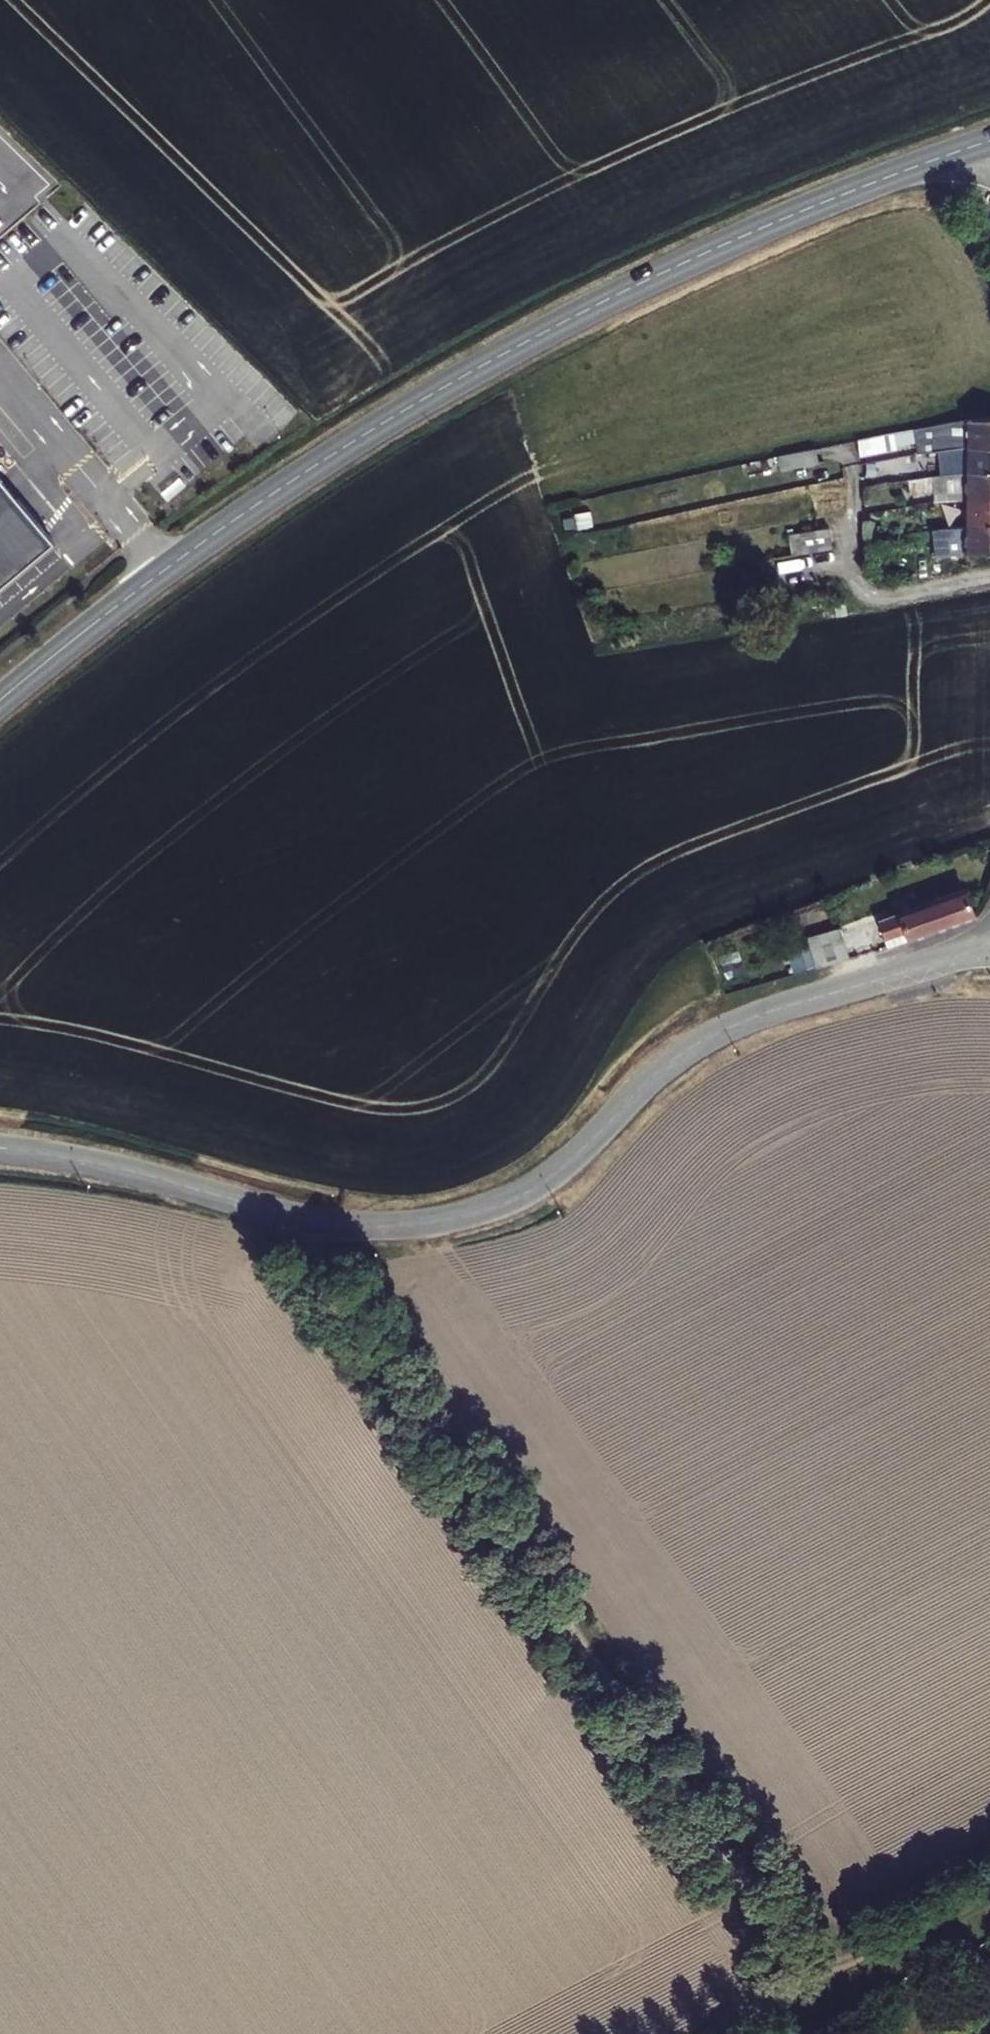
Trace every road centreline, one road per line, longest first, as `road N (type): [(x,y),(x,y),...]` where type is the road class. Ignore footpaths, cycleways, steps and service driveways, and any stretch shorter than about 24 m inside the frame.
road 1 (tertiary): [(989,140),(745,235),(461,377),(233,521),(0,699)]
road 2 (tertiary): [(989,943),(707,1037),(660,1070),(546,1180),(504,1203),(448,1218),(320,1221),(86,1161),(0,1148)]

